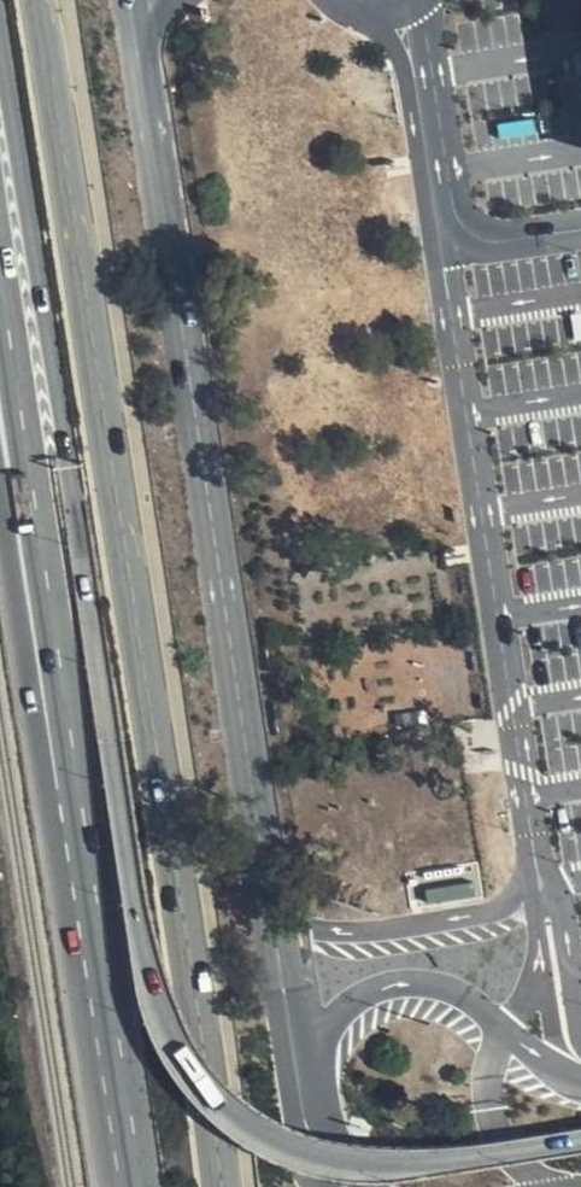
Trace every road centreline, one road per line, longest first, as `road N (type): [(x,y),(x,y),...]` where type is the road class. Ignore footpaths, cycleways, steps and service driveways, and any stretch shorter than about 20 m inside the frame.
road 1 (primary): [(0,29),(127,861),(149,985),(172,1044),(249,1124),(336,1160),(473,1157),(580,1139)]
road 2 (primary): [(220,1186),(38,0)]
road 3 (primary): [(0,252),(116,1018)]
road 4 (primary): [(0,508),(34,720),(116,1018)]
road 5 (primary): [(116,1018),(142,1186)]

